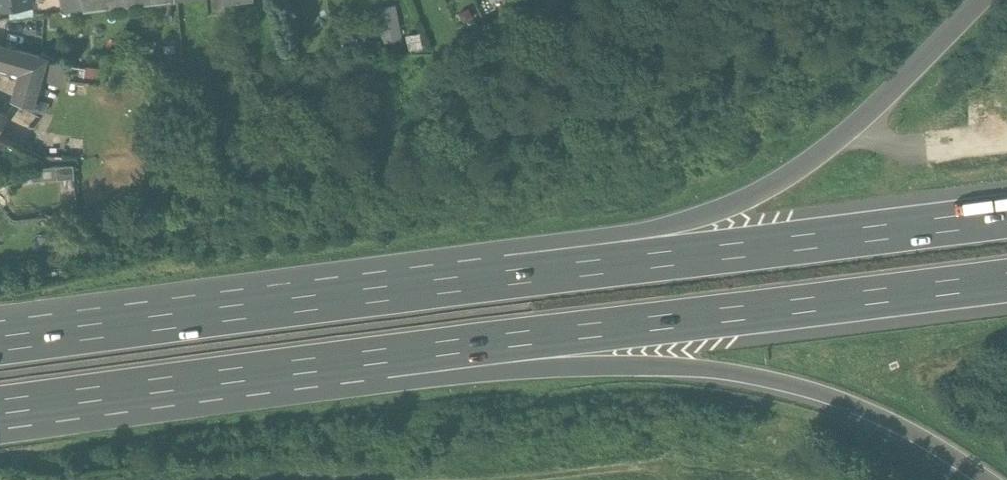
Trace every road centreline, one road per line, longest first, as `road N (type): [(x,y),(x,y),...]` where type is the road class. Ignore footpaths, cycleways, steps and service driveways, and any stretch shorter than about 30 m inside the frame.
road 1 (motorway): [(567,266),(0,335)]
road 2 (motorway): [(488,351),(1006,287)]
road 3 (motorway): [(488,351),(692,369),(793,388),(888,423),(982,479)]
road 4 (motorway): [(984,0),(850,131),(781,182),(567,266)]
road 5 (motorway): [(0,412),(488,351)]
road 6 (motorway): [(1006,211),(567,266)]
road 7 (track): [(292,479),(677,466),(685,479)]

